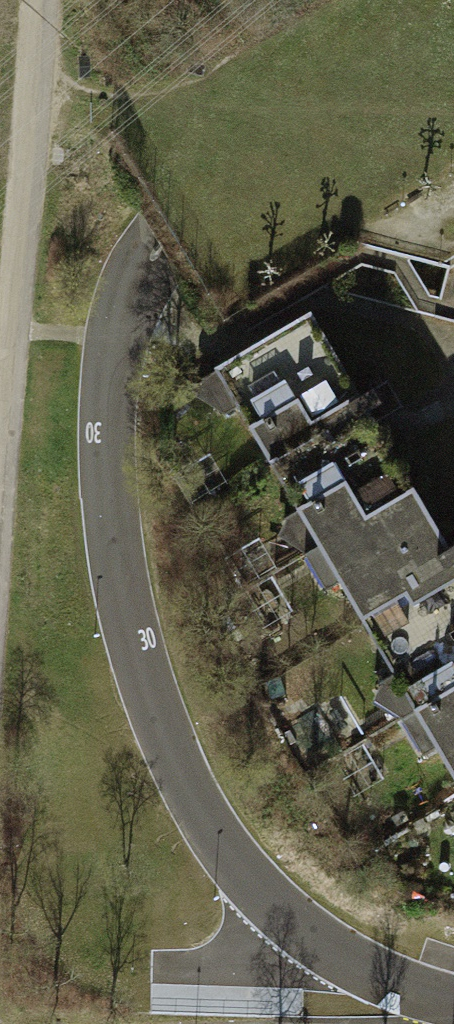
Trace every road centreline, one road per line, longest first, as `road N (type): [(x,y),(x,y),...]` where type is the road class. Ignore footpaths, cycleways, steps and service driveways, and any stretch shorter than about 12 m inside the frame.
road 1 (residential): [(453,1003),(410,992),(280,929),(165,754),(110,530),(139,250)]
road 2 (residential): [(0,570),(39,0)]

